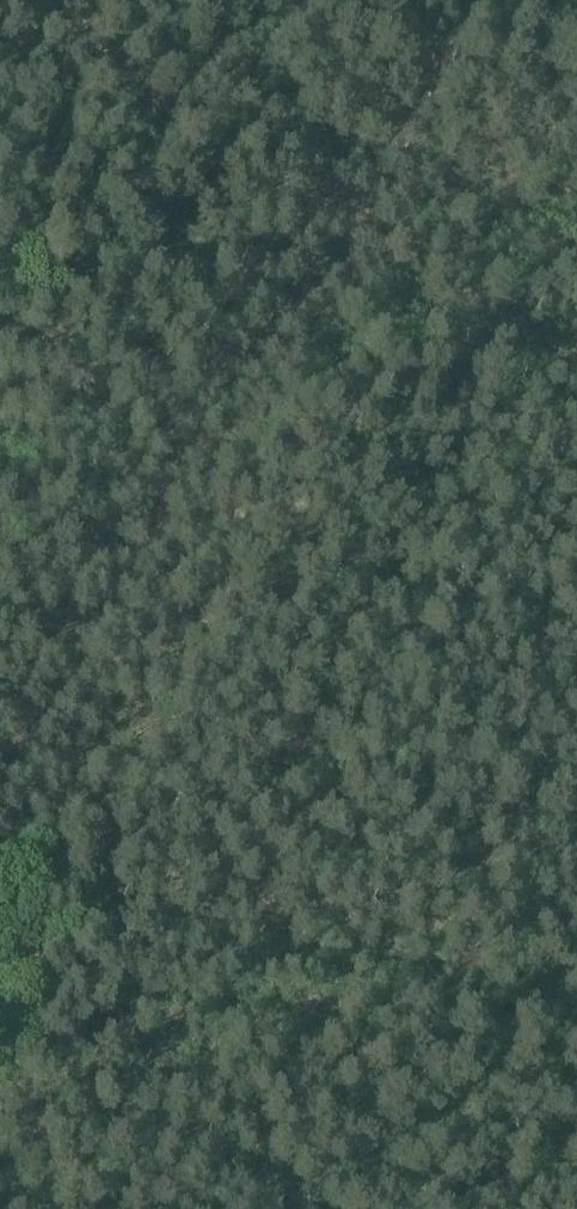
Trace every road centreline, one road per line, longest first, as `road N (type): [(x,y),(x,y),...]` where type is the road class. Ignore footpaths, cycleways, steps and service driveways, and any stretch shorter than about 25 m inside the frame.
road 1 (track): [(0,6),(349,227)]
road 2 (track): [(576,380),(549,347),(349,227)]
road 3 (track): [(474,0),(441,95),(410,127),(349,227)]

